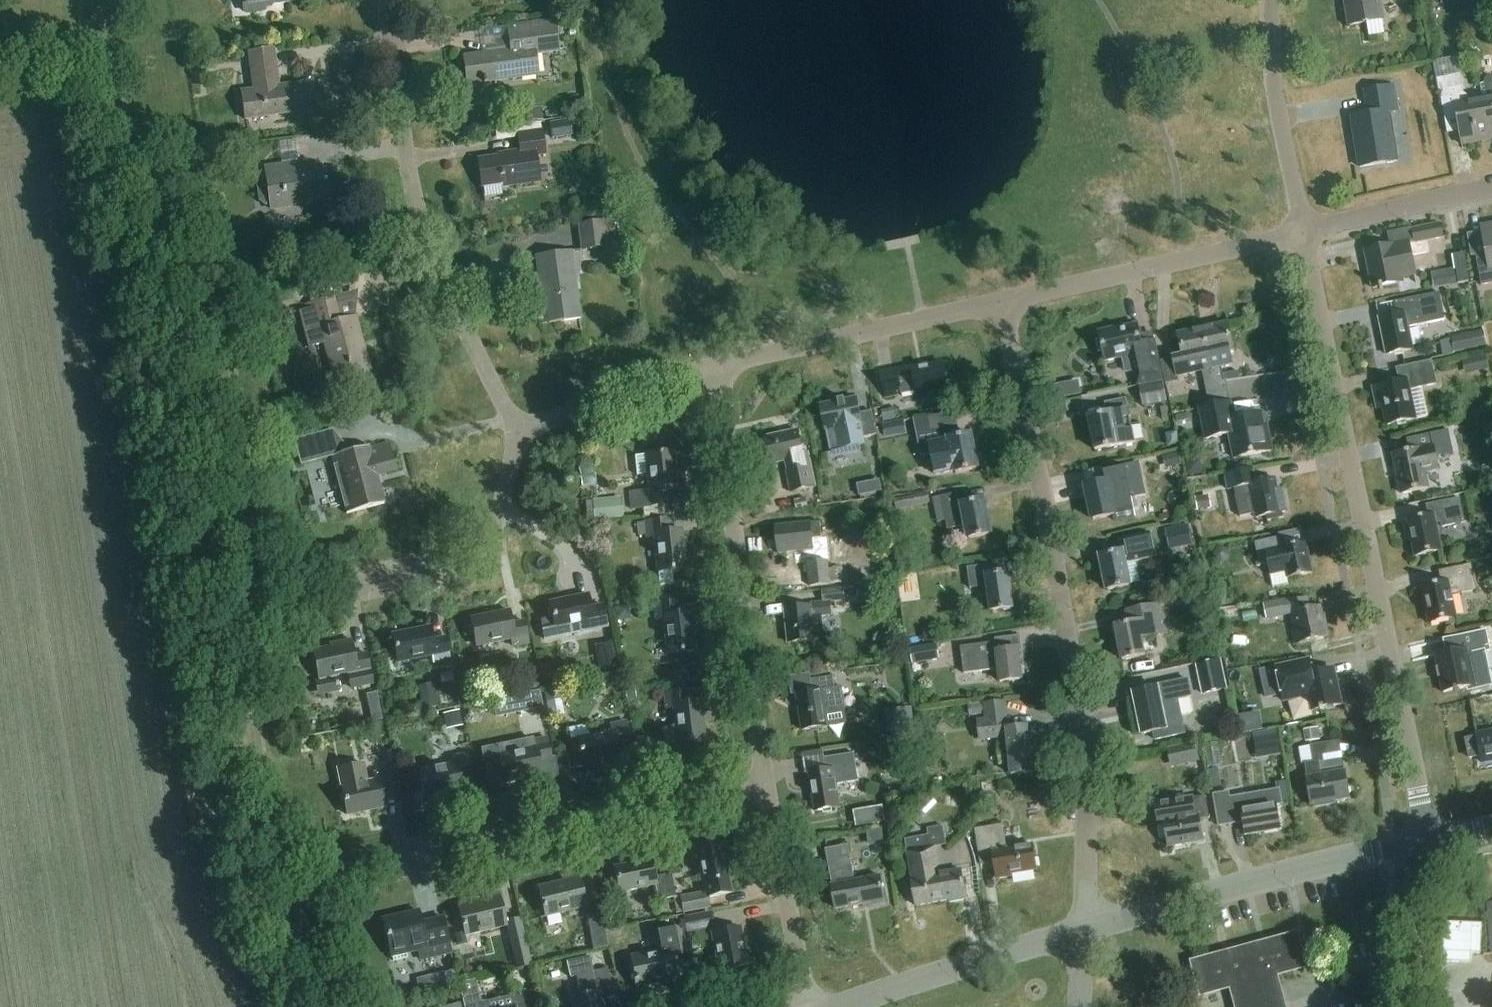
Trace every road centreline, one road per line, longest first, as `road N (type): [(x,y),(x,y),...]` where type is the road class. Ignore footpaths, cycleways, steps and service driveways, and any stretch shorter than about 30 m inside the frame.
road 1 (residential): [(1087,929),(1074,685),(1002,301)]
road 2 (residential): [(1422,840),(1304,232)]
road 3 (residential): [(520,433),(426,241),(410,183),(385,0)]
road 4 (residential): [(764,782),(721,365)]
road 5 (residential): [(408,856),(764,782)]
road 6 (unclassified): [(1087,929),(1422,840)]
road 7 (residential): [(1002,301),(1304,232)]
road 8 (residential): [(721,365),(1002,301)]
road 9 (residential): [(352,595),(480,562),(491,550),(520,433)]
road 10 (unclassified): [(843,1006),(1087,929)]
road 11 (residential): [(1304,232),(1273,62),(1274,0)]
road 12 (residential): [(812,1006),(764,782)]
road 13 (residential): [(520,433),(642,384),(721,365)]
road 14 (residential): [(1304,232),(1491,189)]
road 15 (residential): [(1407,1006),(1422,840)]

